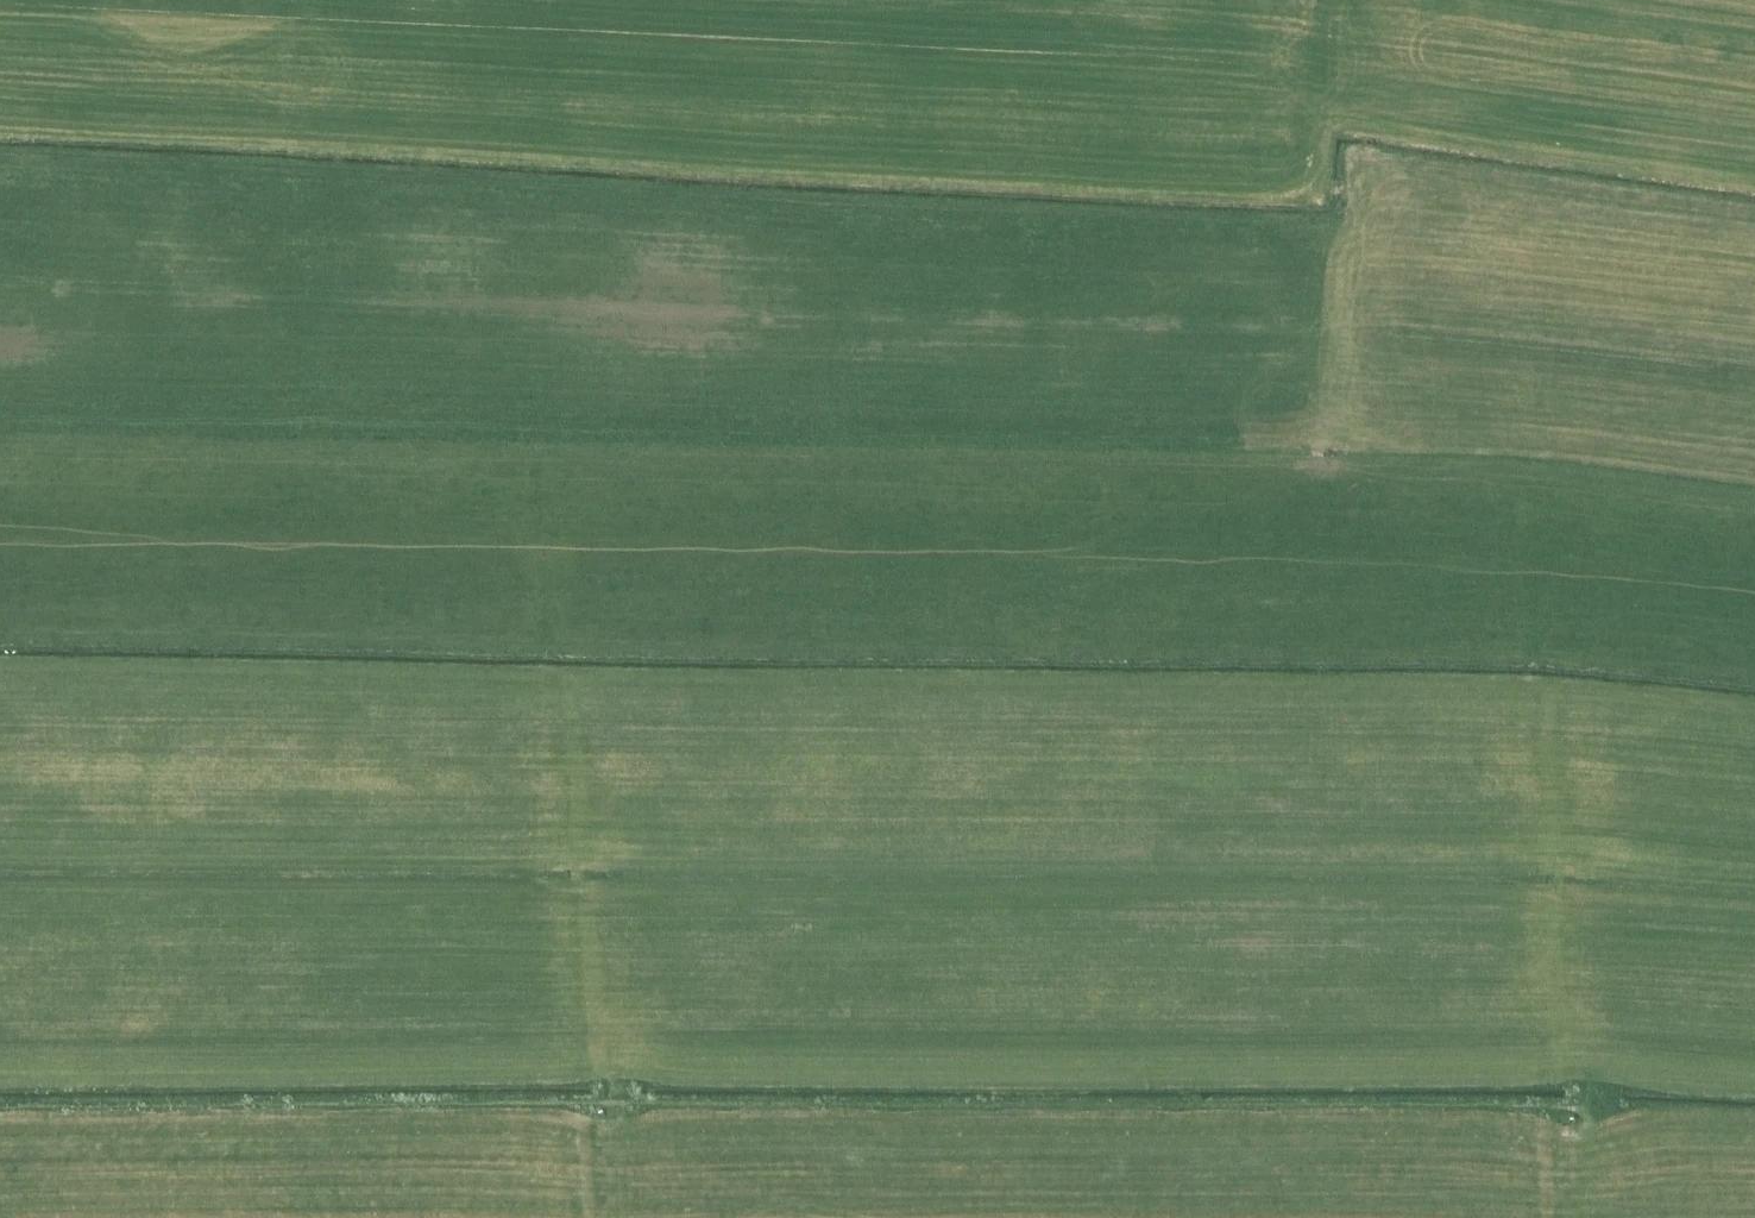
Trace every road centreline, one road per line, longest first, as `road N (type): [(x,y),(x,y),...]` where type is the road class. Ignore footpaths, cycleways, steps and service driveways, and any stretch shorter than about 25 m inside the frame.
road 1 (track): [(0,1110),(1560,1106)]

